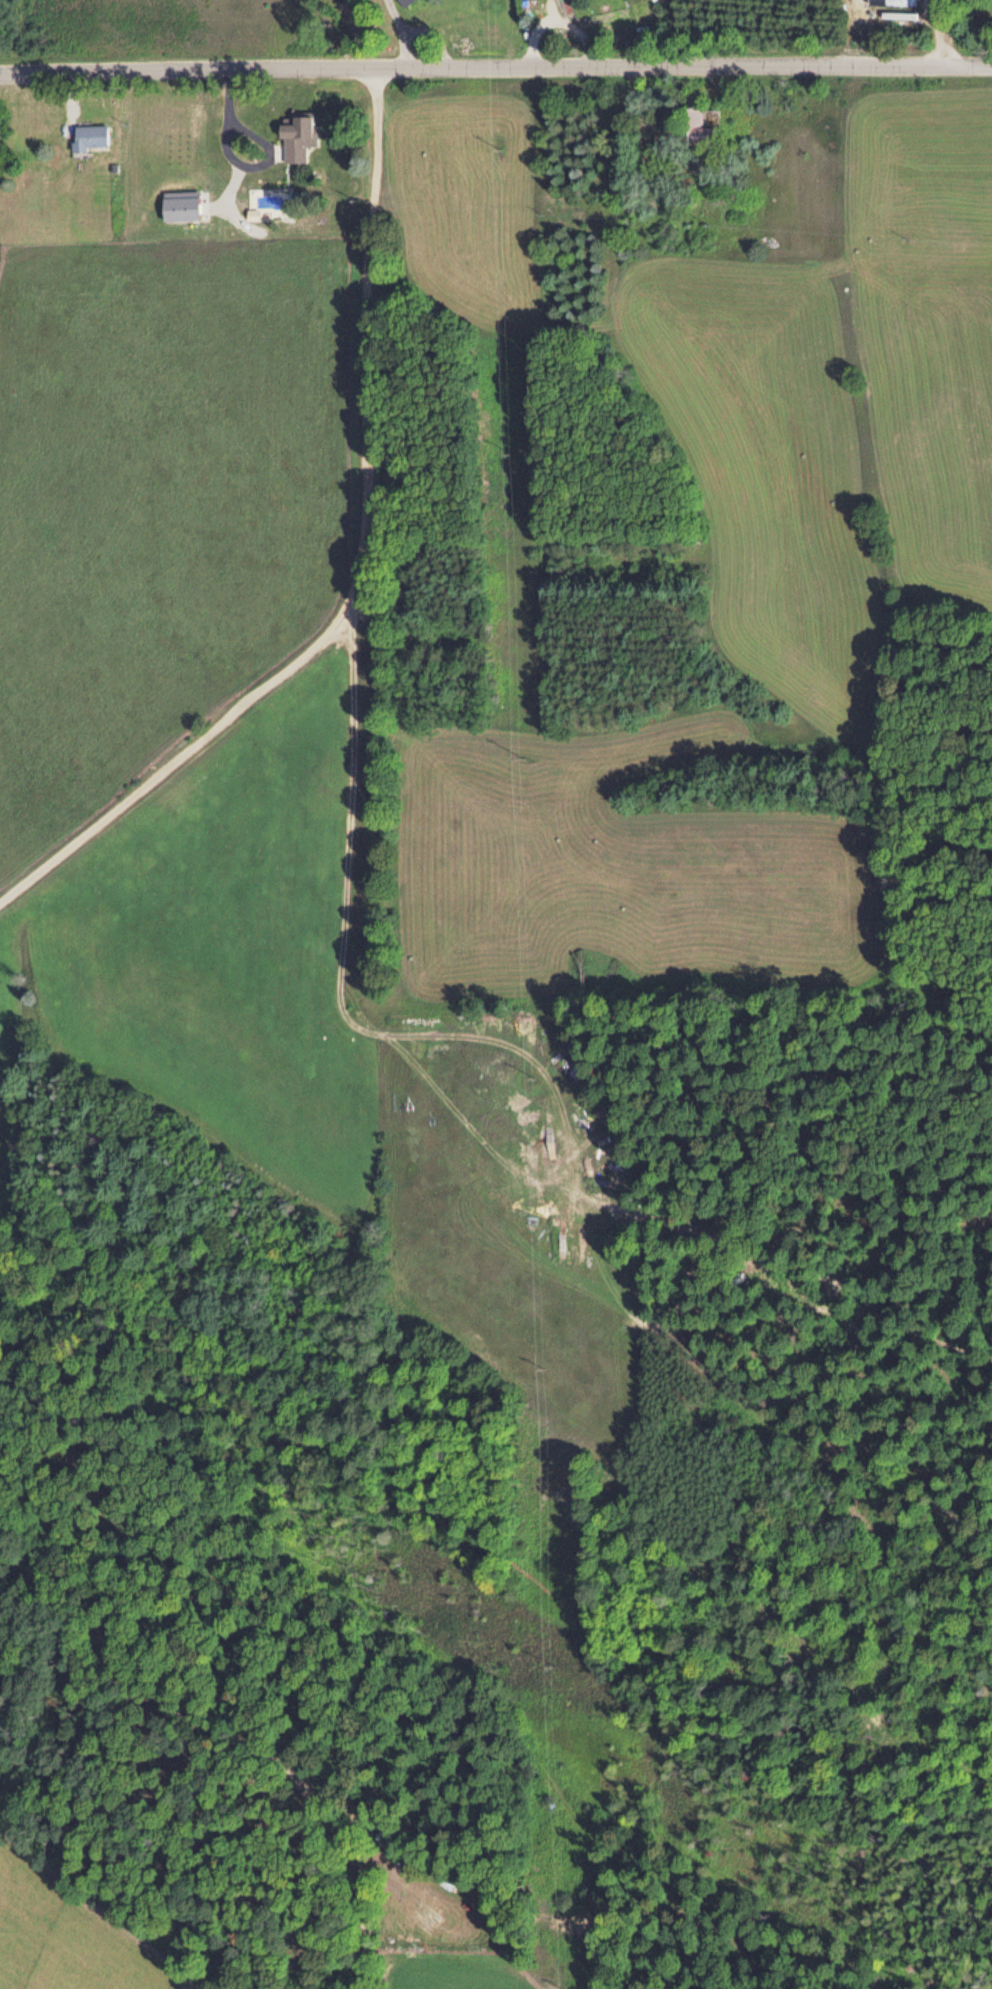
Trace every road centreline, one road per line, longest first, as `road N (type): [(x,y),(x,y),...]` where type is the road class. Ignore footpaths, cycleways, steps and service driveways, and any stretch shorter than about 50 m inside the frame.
road 1 (track): [(0,900),(353,604),(375,62)]
road 2 (residential): [(991,63),(375,62),(0,71)]
road 3 (track): [(364,1988),(363,1882),(344,1846),(178,1645),(0,1456)]

